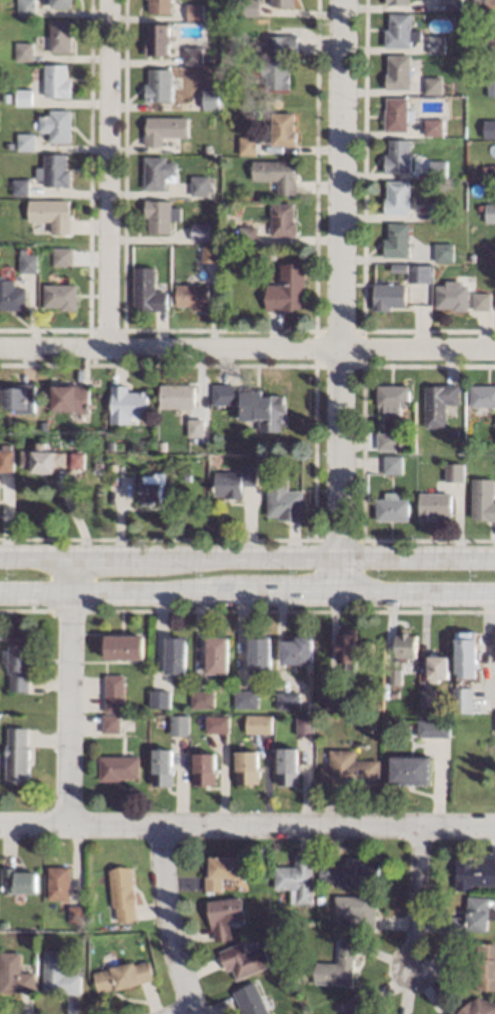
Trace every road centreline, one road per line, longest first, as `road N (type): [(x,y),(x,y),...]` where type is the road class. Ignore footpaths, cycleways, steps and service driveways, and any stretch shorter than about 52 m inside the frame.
road 1 (residential): [(342,0),(337,597)]
road 2 (secondary): [(494,559),(0,560)]
road 3 (secondary): [(0,596),(494,596)]
road 4 (residential): [(0,350),(494,350)]
road 5 (residential): [(494,826),(70,828)]
road 6 (residential): [(110,0),(108,350)]
road 7 (residential): [(73,560),(70,828)]
road 8 (residential): [(164,828),(162,912),(192,1013)]
road 9 (residential): [(419,825),(413,964)]

